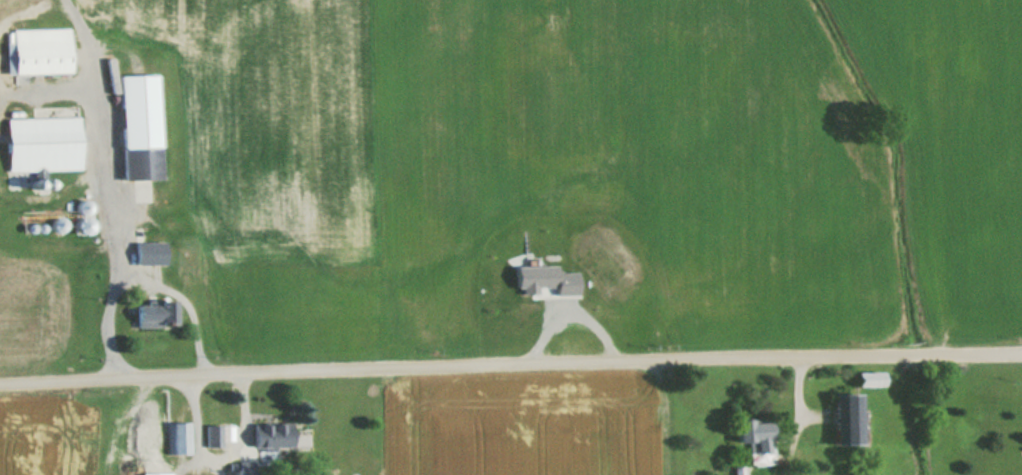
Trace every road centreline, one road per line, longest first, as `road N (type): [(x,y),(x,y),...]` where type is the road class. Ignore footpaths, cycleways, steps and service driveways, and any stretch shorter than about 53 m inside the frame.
road 1 (residential): [(799,356),(0,381)]
road 2 (residential): [(1021,351),(799,356)]

